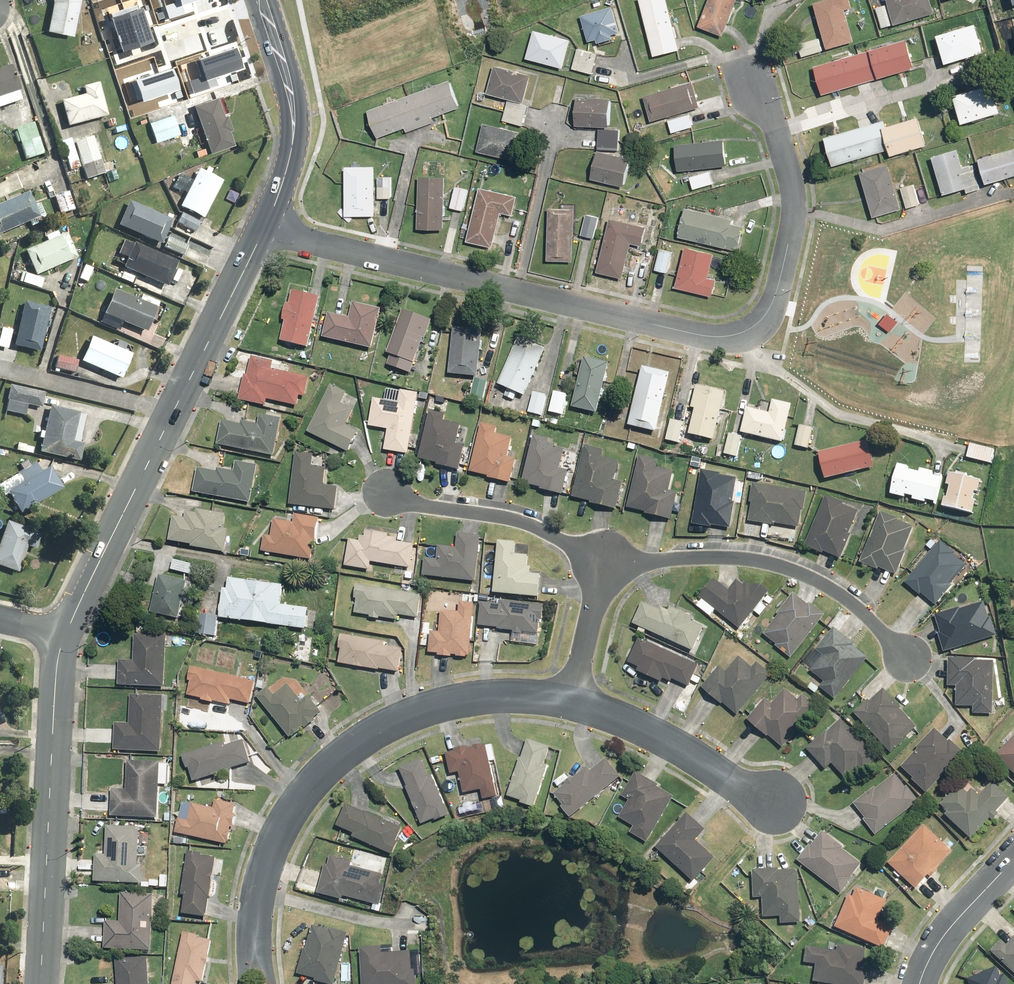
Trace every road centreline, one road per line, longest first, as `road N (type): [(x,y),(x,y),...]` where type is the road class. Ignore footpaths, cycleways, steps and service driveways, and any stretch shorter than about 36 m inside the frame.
road 1 (residential): [(265,229),(723,333),(748,332),(765,324),(782,283),(793,200),(747,60)]
road 2 (residential): [(254,949),(255,912),(281,827),(319,774),(374,732),(442,706),(500,697),(572,700)]
road 3 (secondary): [(66,632),(265,229)]
road 4 (secondary): [(40,983),(56,676),(66,632)]
road 5 (residential): [(604,564),(753,559),(808,575),(910,660)]
road 6 (secondary): [(265,229),(294,131),(261,0)]
road 7 (residential): [(572,700),(627,719),(778,812)]
road 8 (residential): [(388,499),(509,519),(604,564)]
road 9 (residential): [(1013,857),(935,946),(920,983)]
road 10 (residential): [(572,700),(604,564)]

